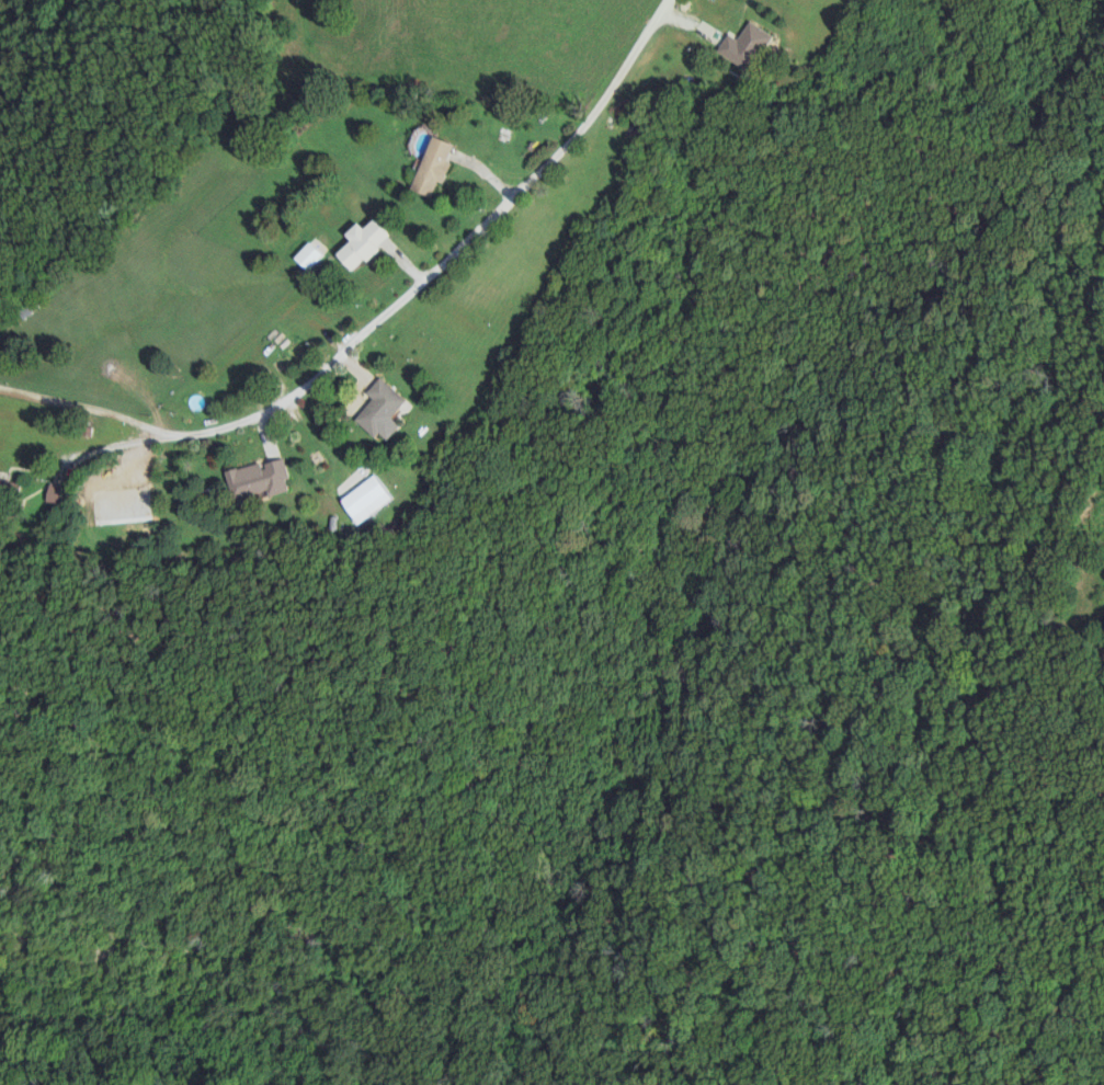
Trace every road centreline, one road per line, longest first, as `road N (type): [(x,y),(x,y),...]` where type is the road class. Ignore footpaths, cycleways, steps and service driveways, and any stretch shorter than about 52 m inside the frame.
road 1 (residential): [(661,0),(578,124),(305,376),(242,414),(80,448),(57,467)]

